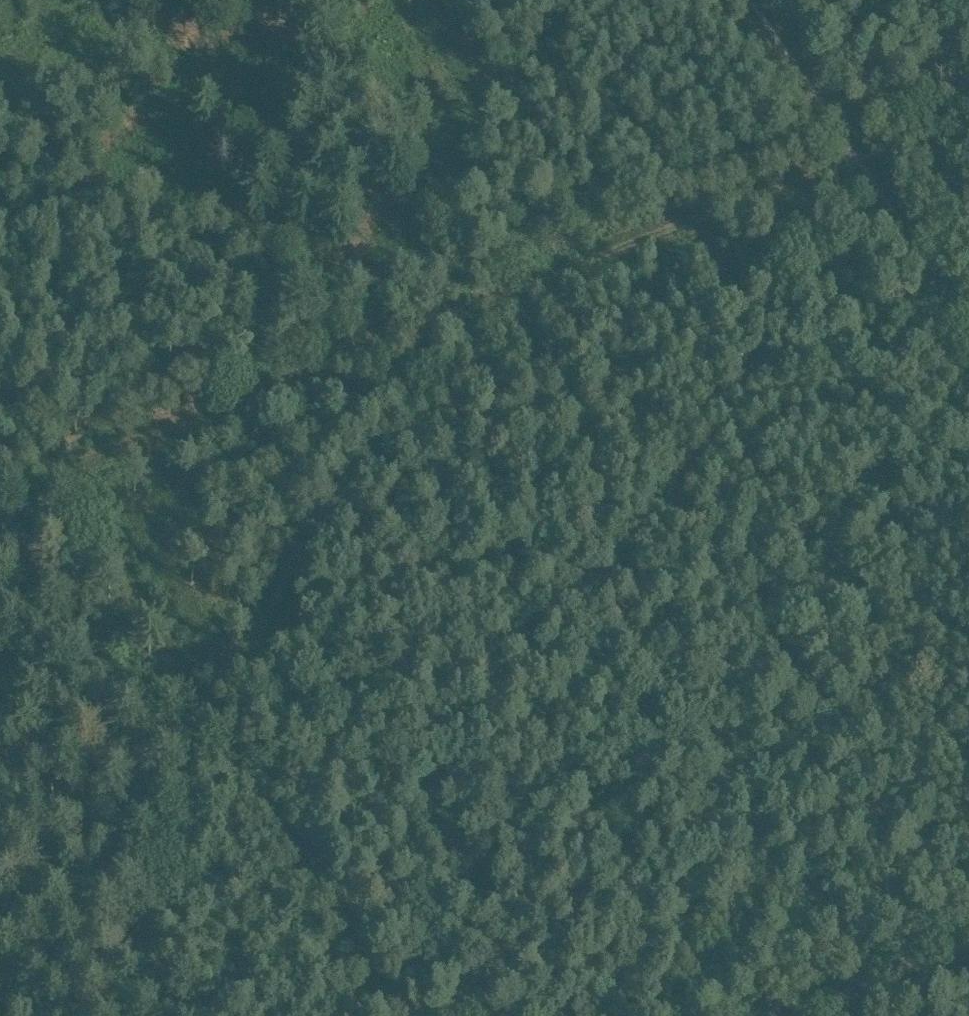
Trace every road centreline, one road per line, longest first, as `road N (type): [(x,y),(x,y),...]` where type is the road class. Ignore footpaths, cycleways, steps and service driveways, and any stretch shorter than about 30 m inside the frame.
road 1 (track): [(836,153),(0,486)]
road 2 (track): [(0,405),(387,1015)]
road 3 (track): [(968,351),(836,153)]
road 4 (track): [(778,1015),(968,934)]
road 5 (track): [(836,153),(736,0)]
road 6 (track): [(968,87),(836,153)]

